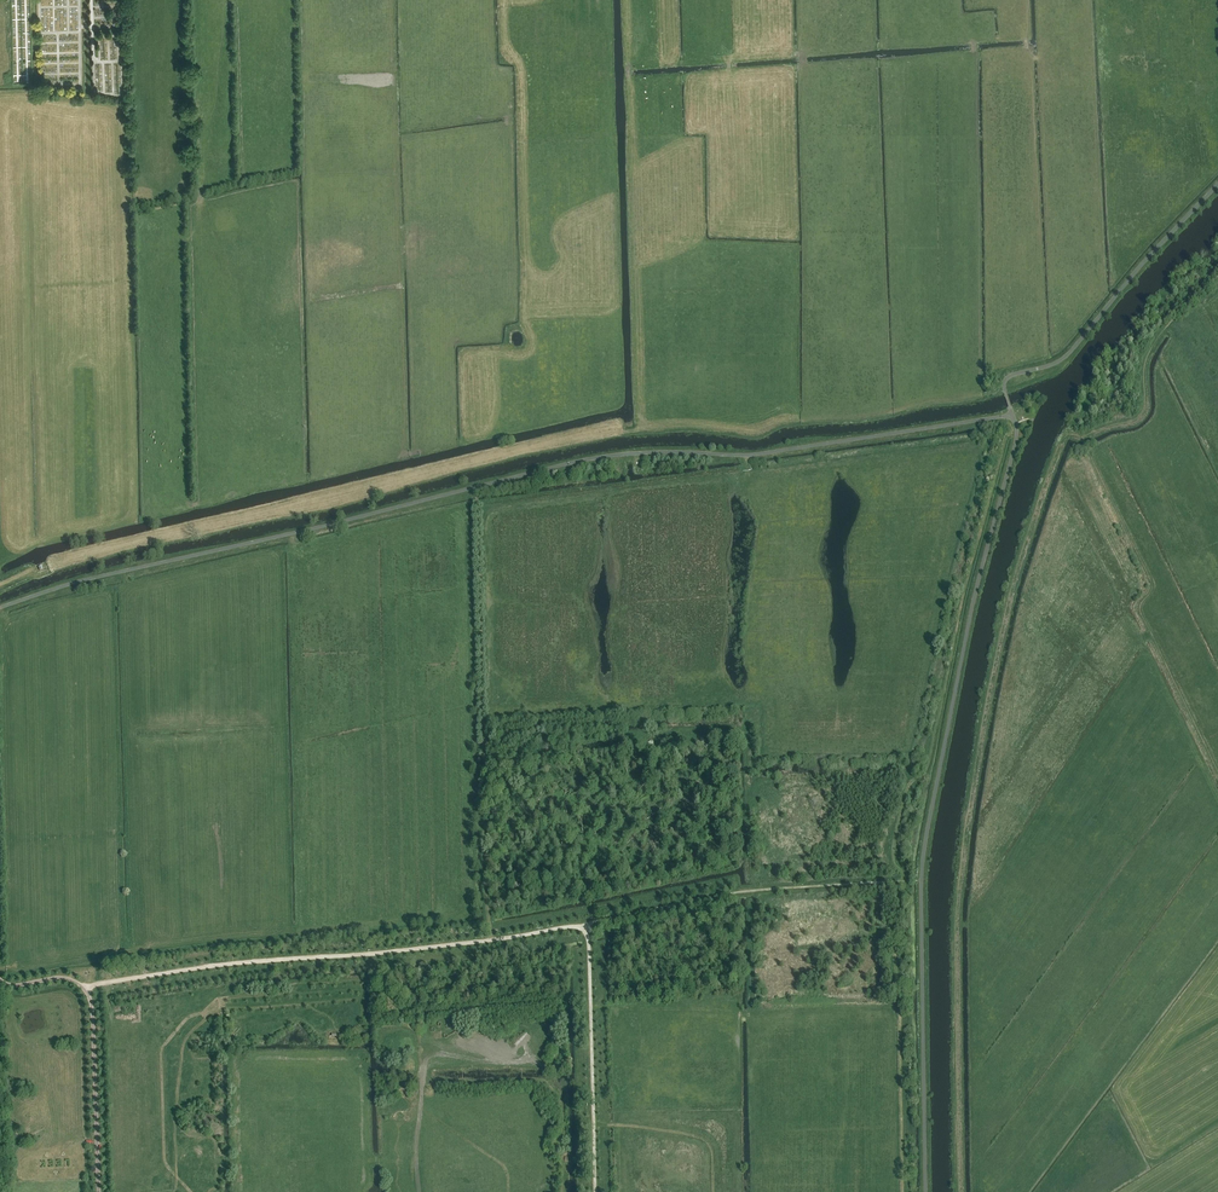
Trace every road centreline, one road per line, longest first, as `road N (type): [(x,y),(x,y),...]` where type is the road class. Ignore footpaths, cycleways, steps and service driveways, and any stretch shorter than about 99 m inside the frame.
road 1 (track): [(580,926),(232,963),(85,989)]
road 2 (track): [(580,926),(589,942),(595,1191)]

